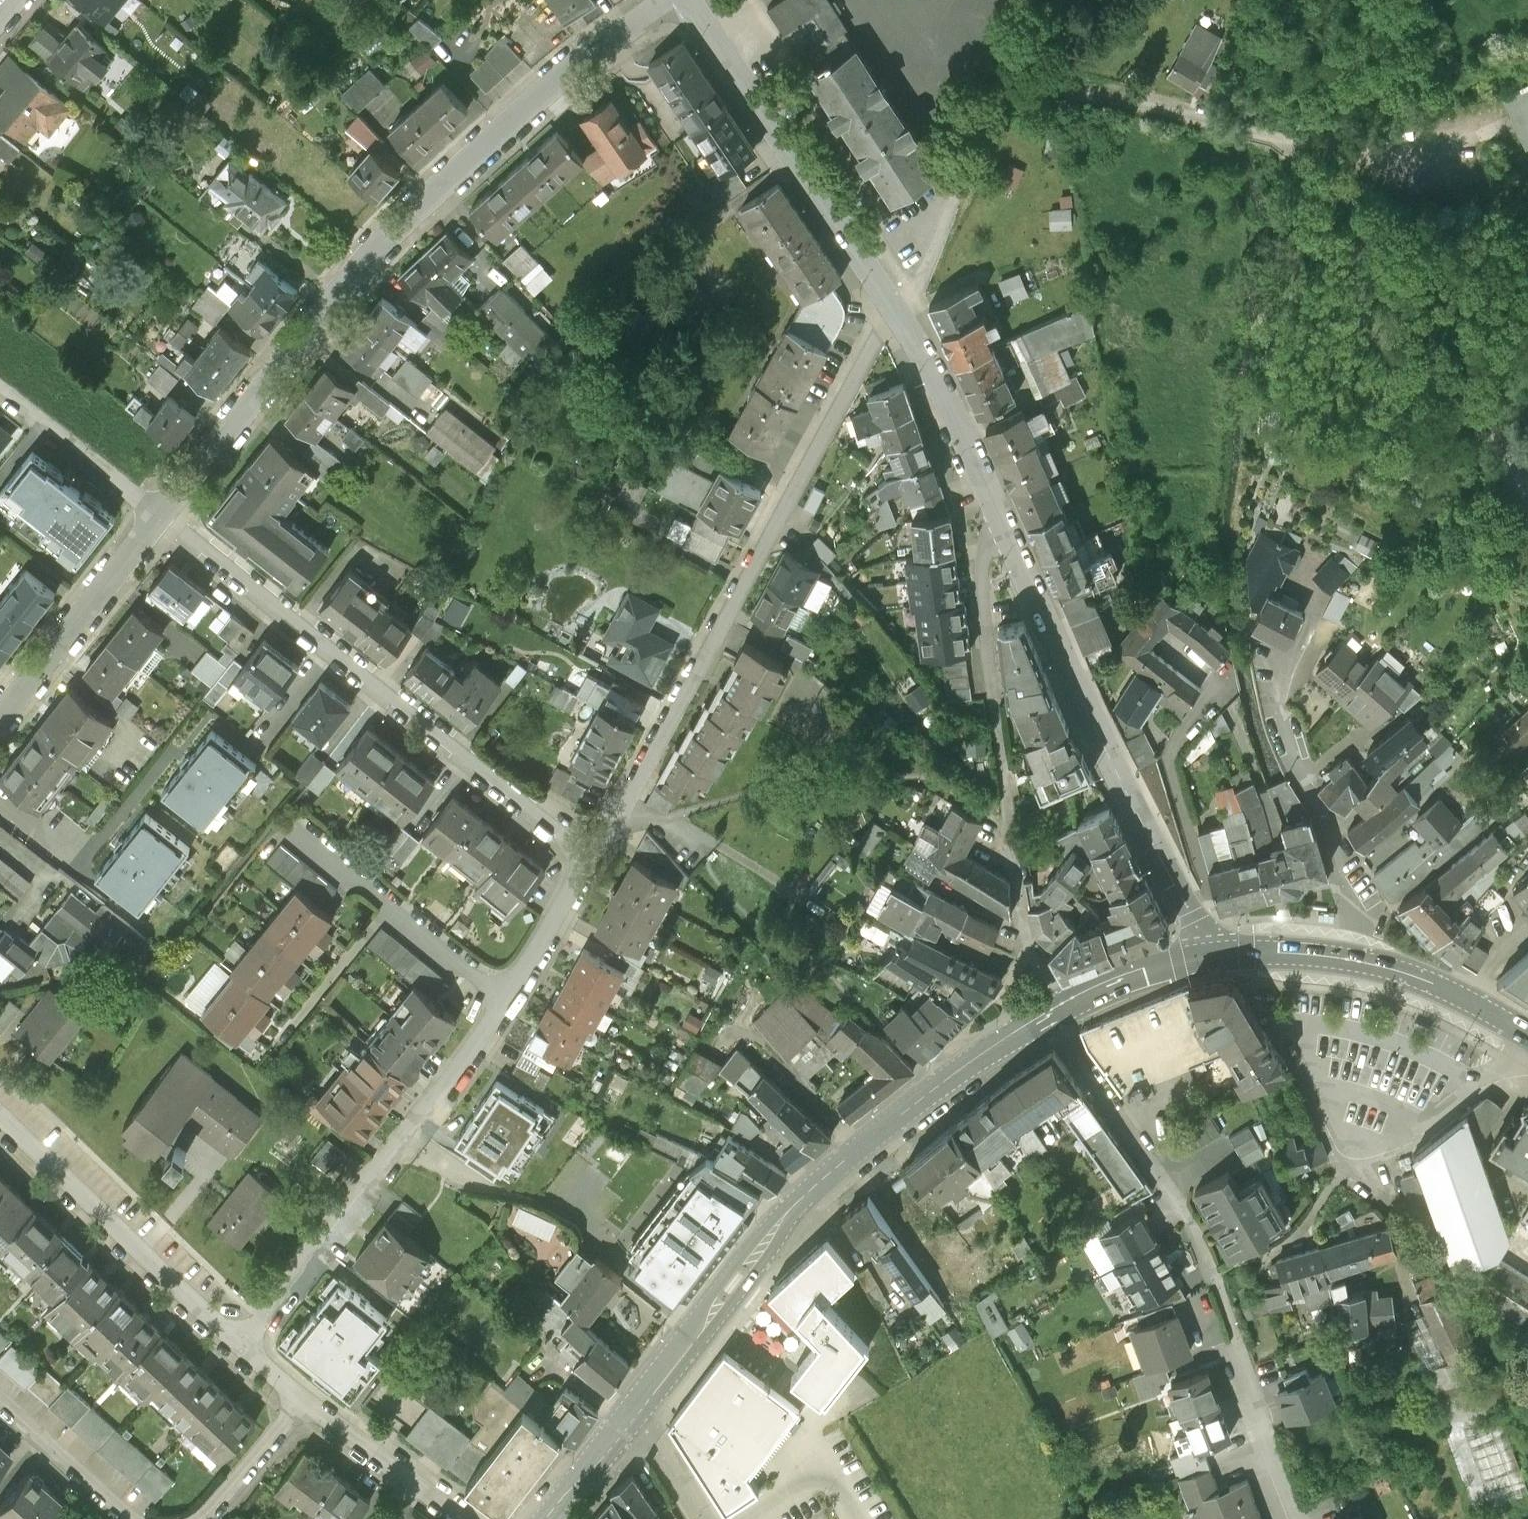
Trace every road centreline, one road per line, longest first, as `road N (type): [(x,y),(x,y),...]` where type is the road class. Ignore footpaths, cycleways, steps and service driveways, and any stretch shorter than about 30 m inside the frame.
road 1 (residential): [(160,518),(377,248),(570,65),(662,0)]
road 2 (tertiary): [(1212,956),(1096,731),(932,375),(893,311)]
road 3 (secondary): [(548,1518),(777,1231),(924,1100),(1051,1016)]
road 4 (residential): [(590,859),(630,805),(893,311)]
road 5 (residential): [(590,859),(160,518)]
road 6 (residential): [(893,311),(916,290),(992,116),(1011,95),(1059,88),(1284,139)]
road 7 (residential): [(1284,139),(1358,208),(1367,229),(1358,288),(1382,340),(1460,401),(1503,449),(1527,494)]
road 8 (residential): [(239,1344),(505,1001)]
road 9 (tertiary): [(893,311),(687,0)]
road 10 (residential): [(0,1116),(239,1344)]
road 11 (residential): [(1355,961),(1360,913),(1275,712),(1273,655)]
road 12 (residential): [(1051,1016),(1189,1220),(1220,1289)]
road 13 (residential): [(0,719),(160,518)]
road 14 (residential): [(1284,139),(1392,142),(1498,118)]
road 15 (residential): [(160,518),(0,391)]
road 16 (track): [(1428,0),(1292,122),(1284,139)]
road 17 (residential): [(301,1398),(460,1518)]
road 18 (secondary): [(1355,961),(1424,979),(1527,1035)]
road 19 (residential): [(1239,1340),(1299,1518)]
road 20 (residential): [(0,1400),(136,1518)]
road 21 (secondary): [(1051,1016),(1148,973),(1212,956)]
road 22 (residential): [(505,1001),(590,859)]
road 23 (residential): [(390,905),(288,1033)]
road 24 (residential): [(196,1518),(224,1497),(301,1398)]
road 25 (residential): [(505,1001),(390,905)]
road 26 (secondary): [(1212,956),(1355,961)]
road 27 (residential): [(390,905),(295,830)]

